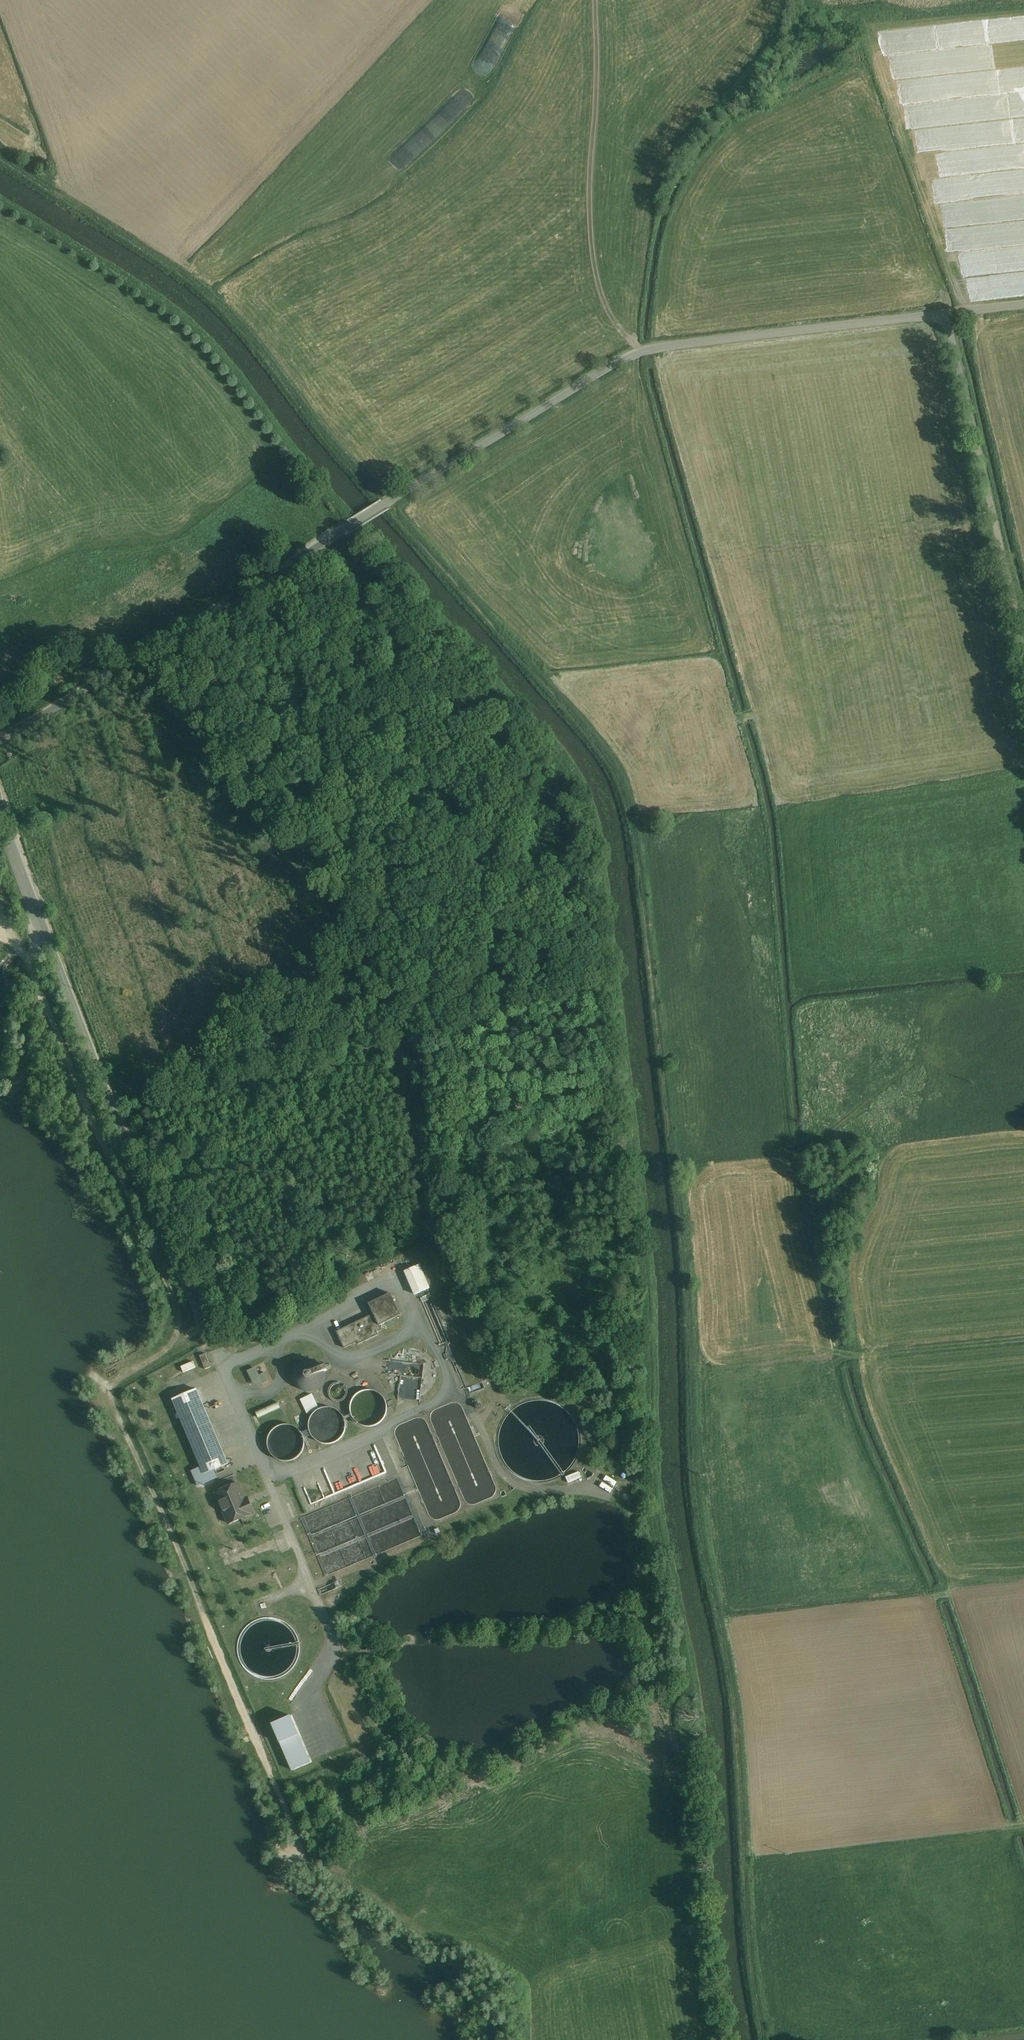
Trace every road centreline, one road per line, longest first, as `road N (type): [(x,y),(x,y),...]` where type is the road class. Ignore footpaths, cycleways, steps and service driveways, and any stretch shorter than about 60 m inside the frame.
road 1 (unclassified): [(0,739),(635,356),(685,343),(1023,305)]
road 2 (track): [(1023,669),(943,314)]
road 3 (track): [(1023,1340),(850,1357)]

